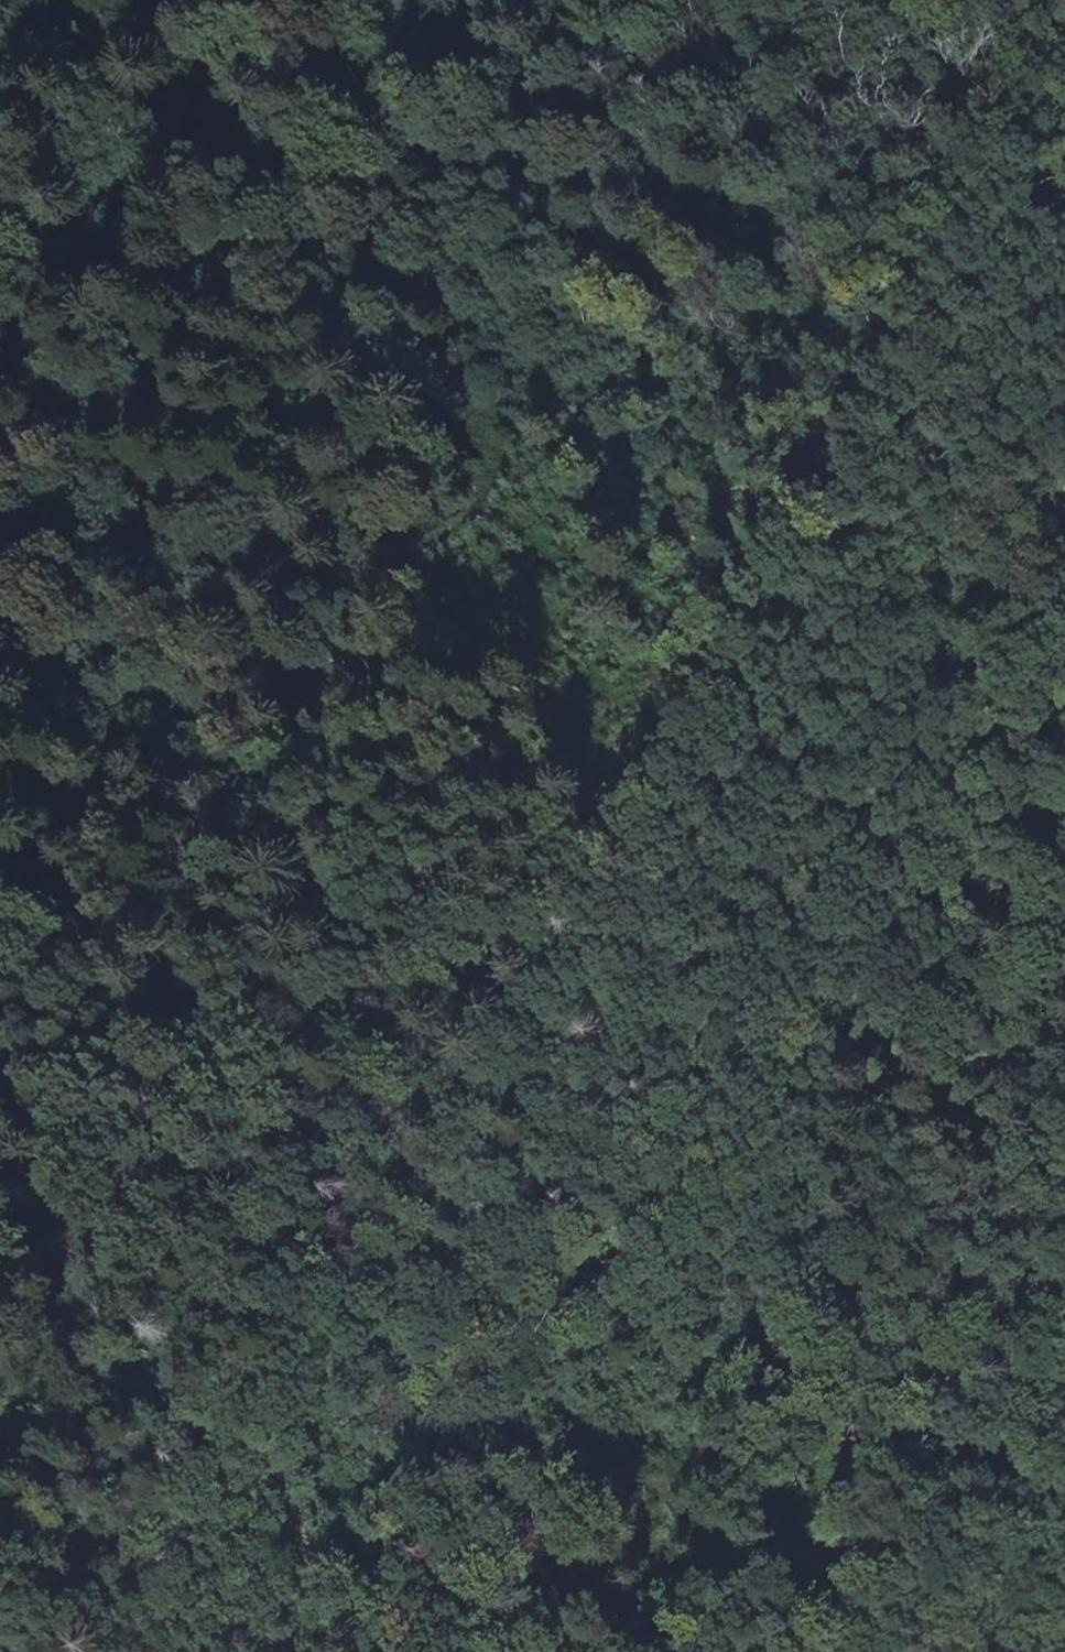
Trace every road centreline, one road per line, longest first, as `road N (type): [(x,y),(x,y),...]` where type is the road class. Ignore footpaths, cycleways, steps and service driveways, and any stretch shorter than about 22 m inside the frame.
road 1 (track): [(0,803),(147,754),(289,680),(529,527),(707,269)]
road 2 (track): [(326,1651),(298,1489),(238,1431),(156,1420),(66,1432),(0,1453)]

